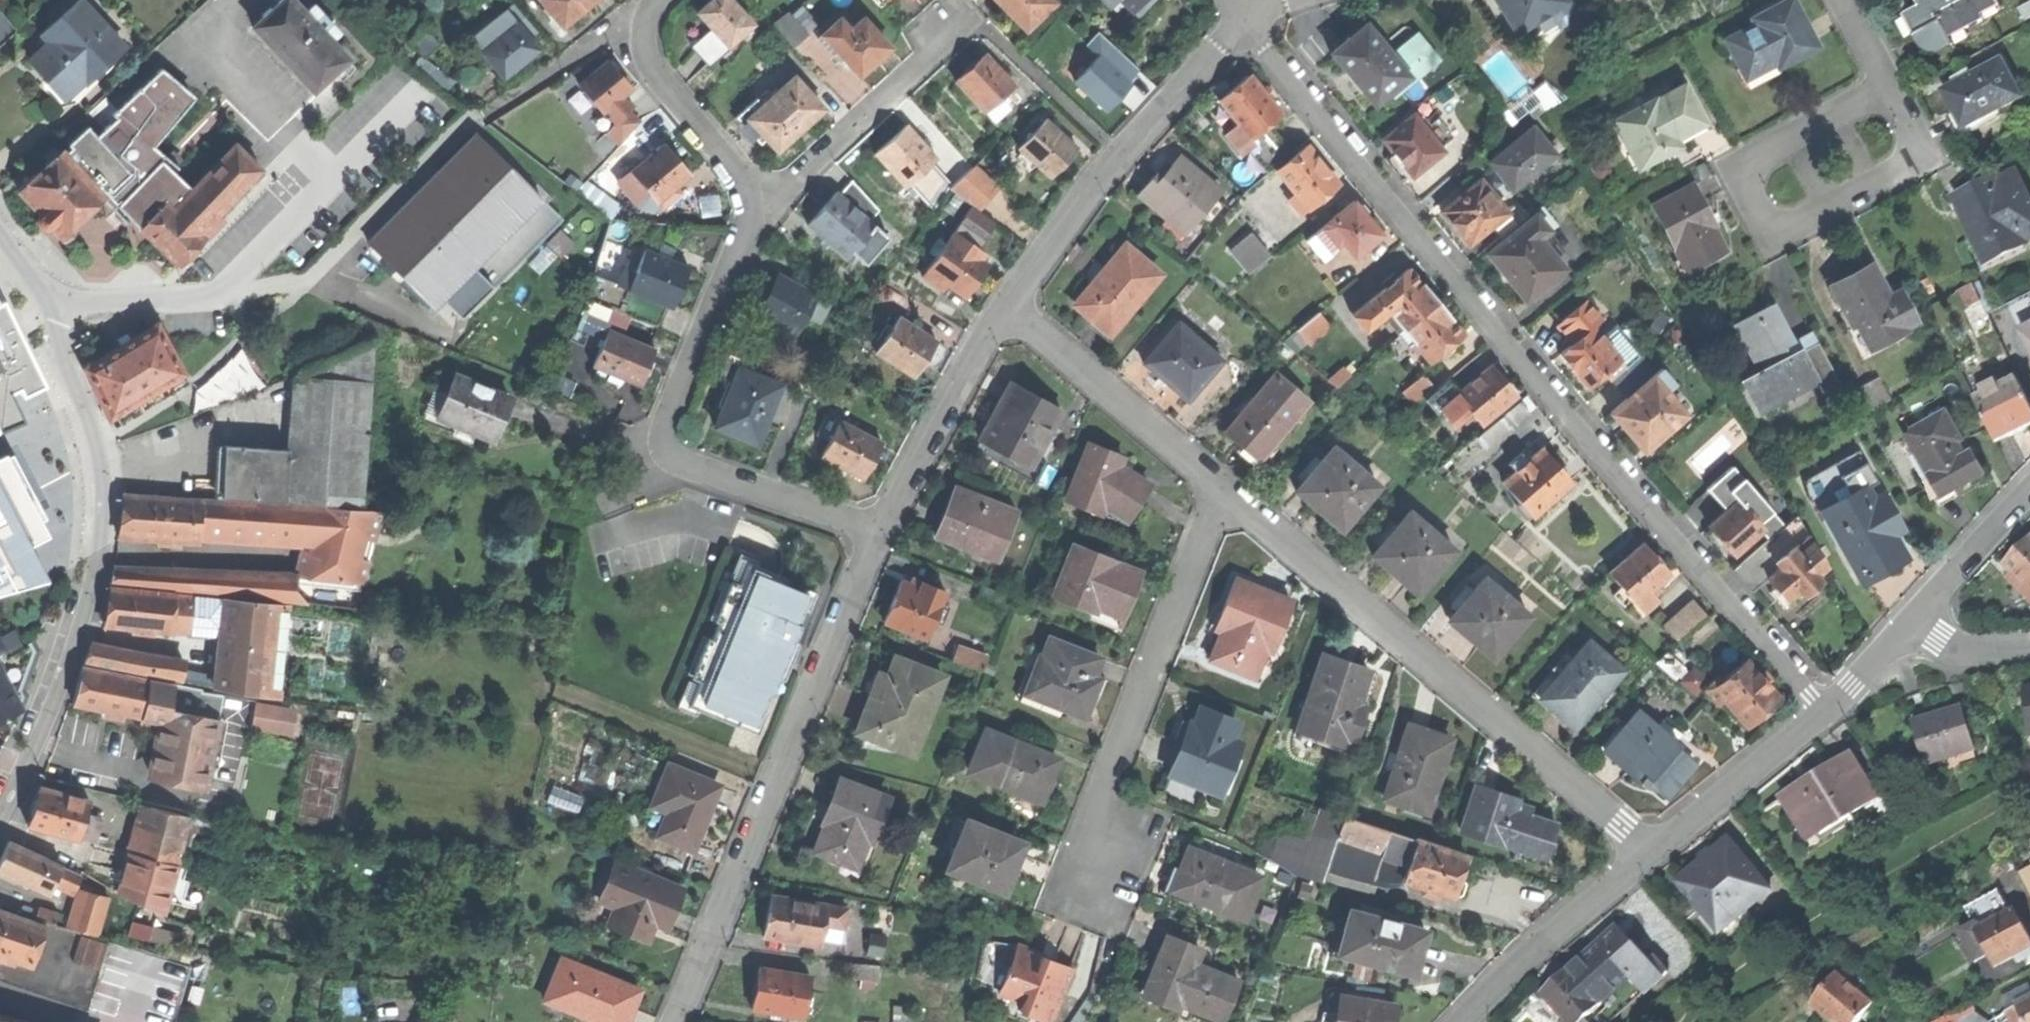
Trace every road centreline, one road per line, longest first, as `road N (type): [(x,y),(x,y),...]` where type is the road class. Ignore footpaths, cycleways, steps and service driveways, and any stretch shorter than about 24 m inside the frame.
road 1 (residential): [(1240,25),(1824,712)]
road 2 (tertiary): [(0,818),(37,748),(102,565),(100,448),(38,304),(0,240)]
road 3 (residential): [(1652,853),(1227,489)]
road 4 (residential): [(881,526),(673,1021)]
road 5 (residential): [(881,526),(674,458),(661,445),(661,429),(750,239),(756,205)]
road 6 (residential): [(1887,77),(1757,148),(1746,177),(1764,217),(1799,223),(1908,165),(1915,132)]
road 7 (residential): [(1240,25),(1008,308)]
road 8 (residential): [(1227,489),(1096,796)]
road 9 (residential): [(1165,820),(1121,933),(1051,907),(1096,796)]
road 10 (residential): [(1227,489),(1008,308)]
road 11 (residential): [(1462,1021),(1652,853)]
road 12 (residential): [(1008,308),(881,526)]
road 13 (residential): [(756,205),(741,175),(658,81),(642,36),(656,0)]
road 14 (residential): [(1652,853),(1824,712)]
road 15 (residential): [(756,205),(794,180),(923,63)]
road 16 (residential): [(1914,617),(2029,490)]
road 17 (residential): [(1824,712),(1914,617)]
road 18 (residential): [(2029,647),(1957,649),(1914,617)]

